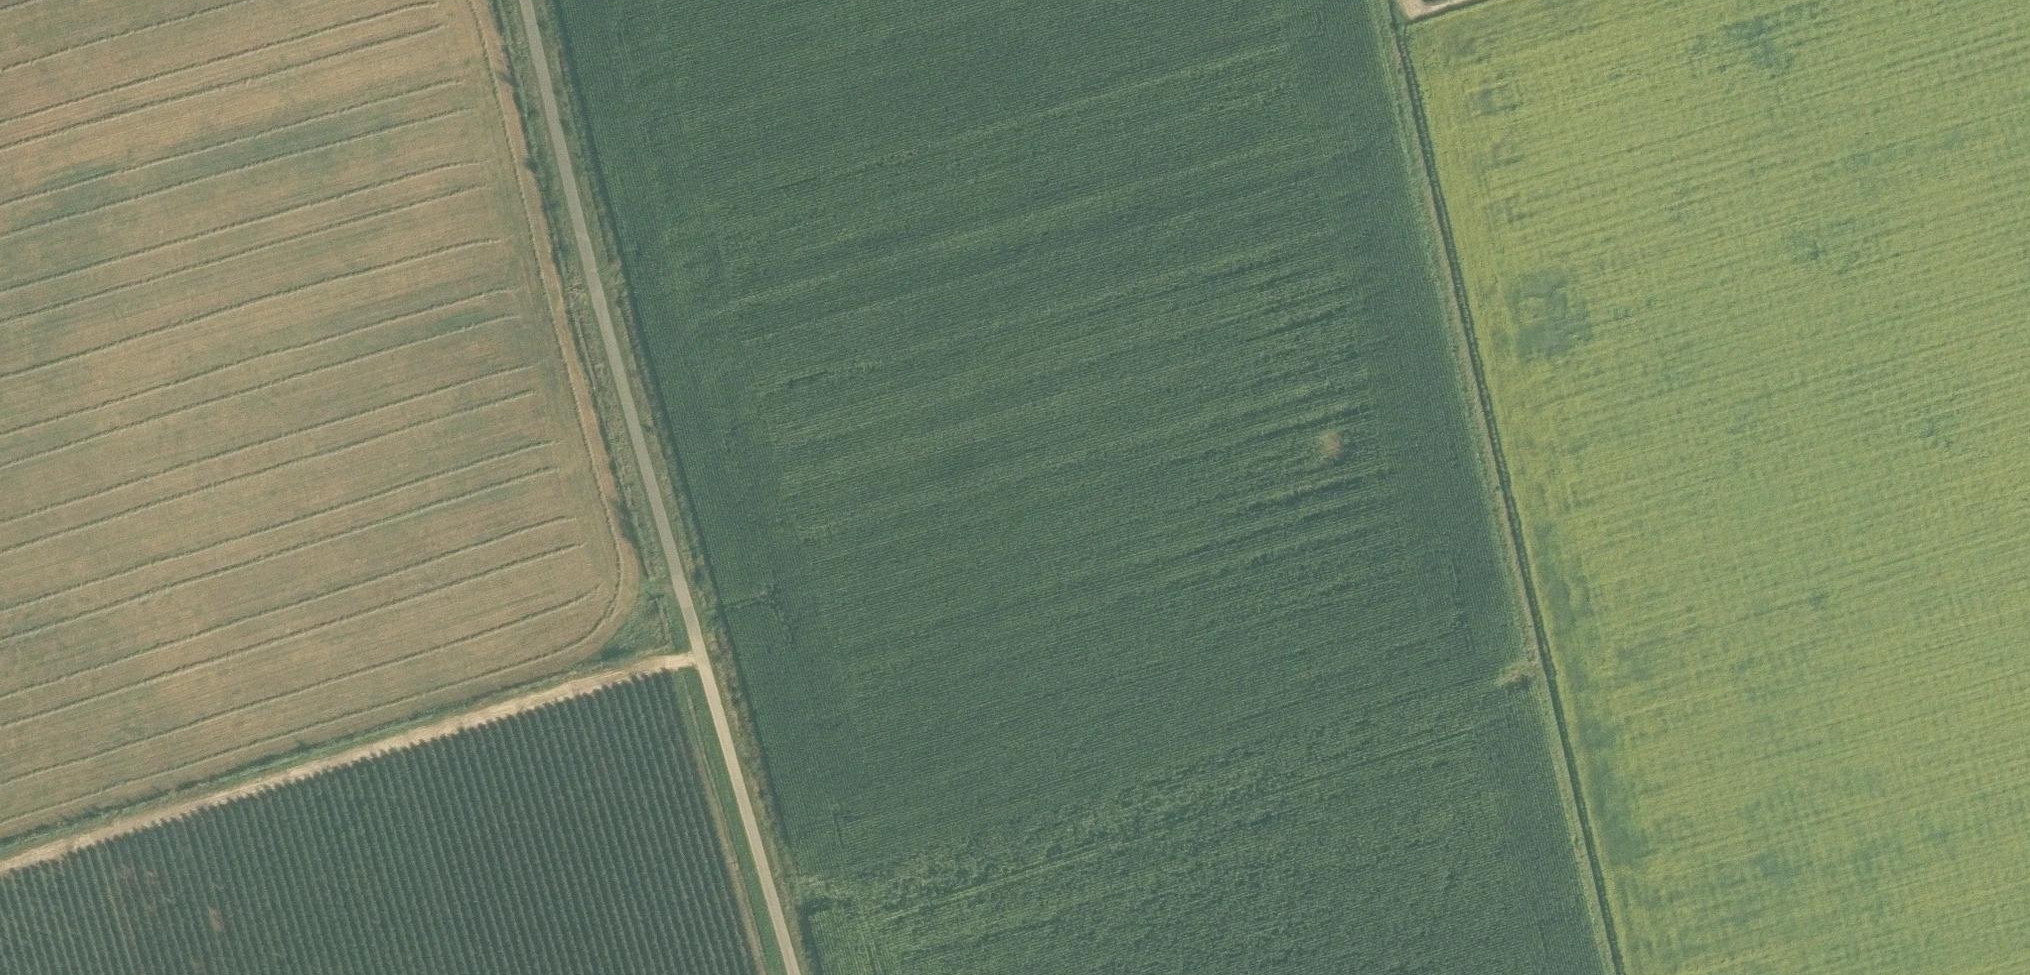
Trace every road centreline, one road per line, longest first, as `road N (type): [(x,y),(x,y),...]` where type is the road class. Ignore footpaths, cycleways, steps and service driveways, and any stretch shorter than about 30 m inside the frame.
road 1 (unclassified): [(792,974),(527,0)]

